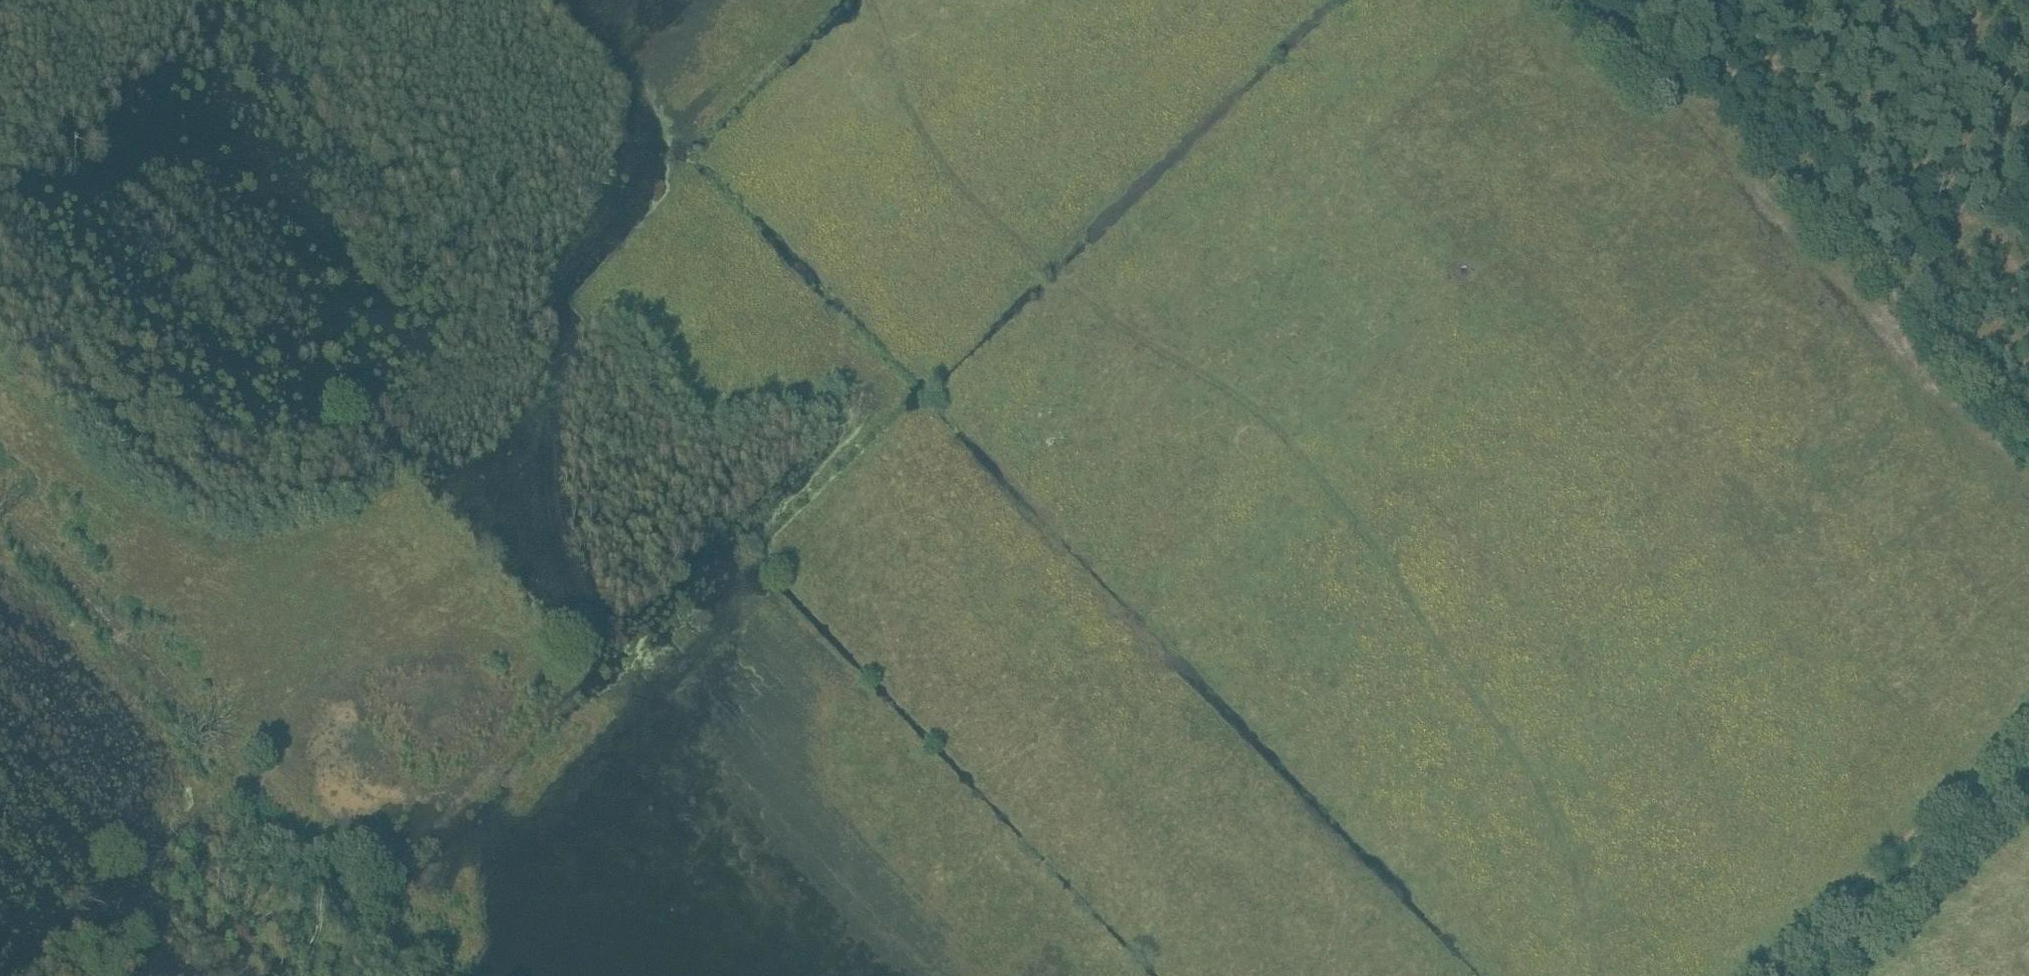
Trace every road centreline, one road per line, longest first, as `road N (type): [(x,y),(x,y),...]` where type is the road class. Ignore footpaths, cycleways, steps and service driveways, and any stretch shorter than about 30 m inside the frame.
road 1 (track): [(448,975),(0,505)]
road 2 (track): [(1806,975),(2028,760)]

